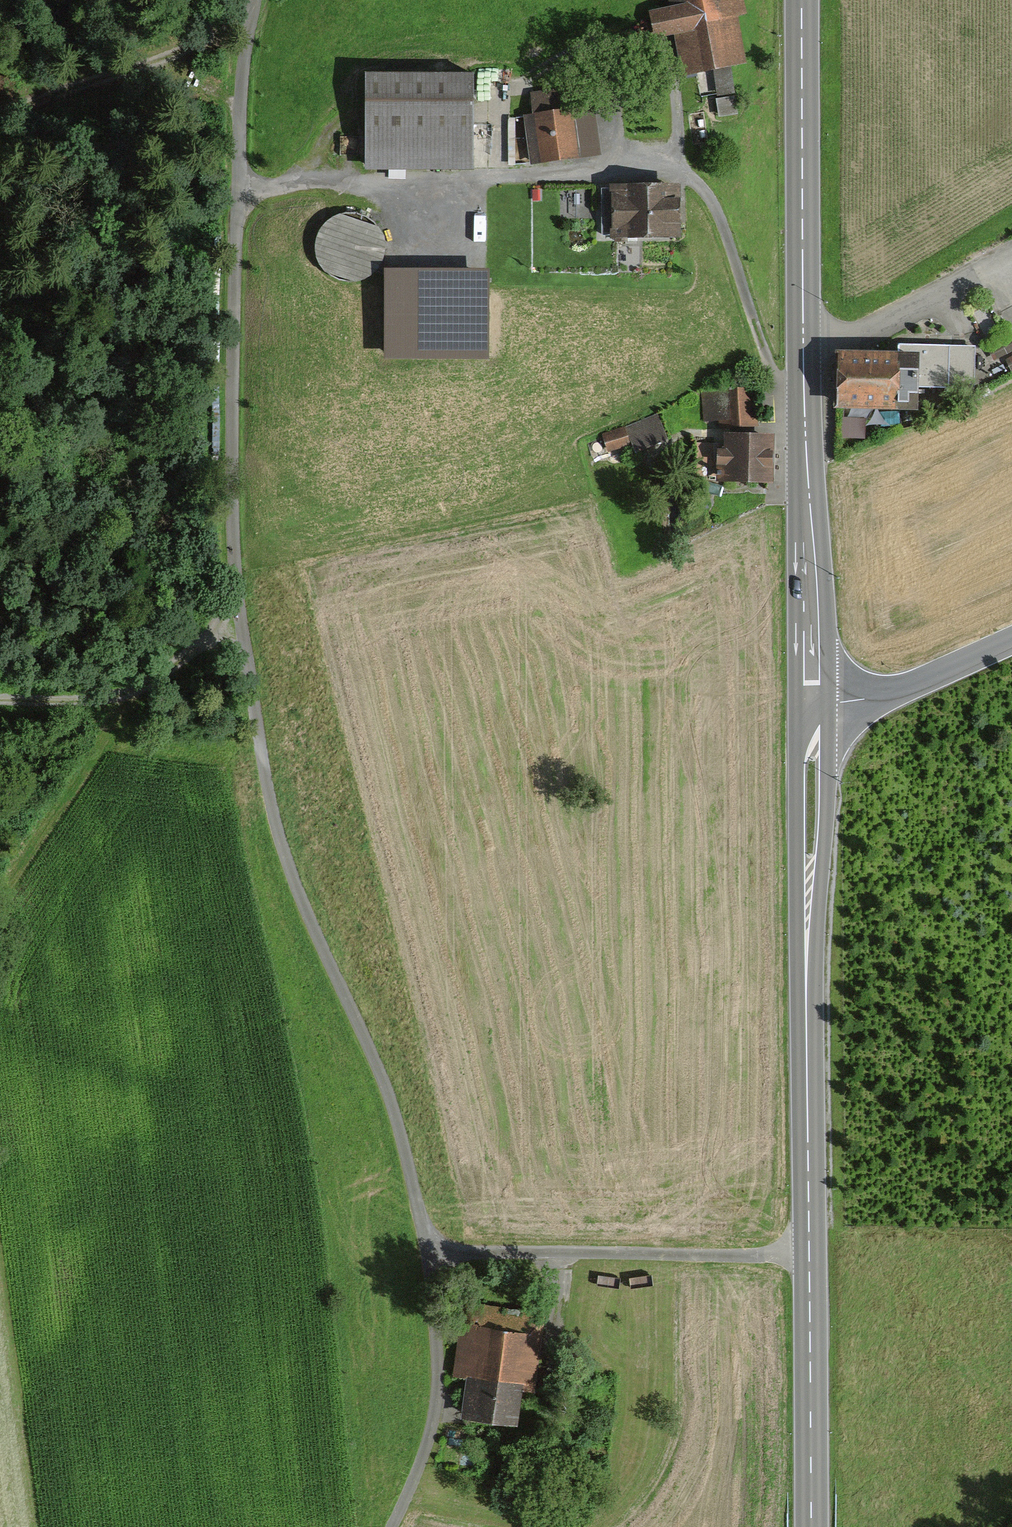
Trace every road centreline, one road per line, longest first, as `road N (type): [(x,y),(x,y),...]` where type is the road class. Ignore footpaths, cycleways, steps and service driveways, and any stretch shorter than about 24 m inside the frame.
road 1 (secondary): [(814,699),(809,1526)]
road 2 (track): [(239,187),(651,165),(694,175),(776,380),(801,387)]
road 3 (secondary): [(799,0),(814,699)]
road 4 (track): [(429,1252),(376,1063),(296,893),(269,803),(240,622)]
road 5 (track): [(240,622),(233,380),(240,29),(251,0)]
road 6 (track): [(808,1252),(429,1252)]
road 7 (track): [(390,1526),(421,1457),(437,1381),(429,1252)]
road 8 (track): [(240,622),(130,689),(0,695)]
road 9 (track): [(0,107),(240,29)]
road 10 (unclassified): [(814,699),(874,702),(1011,637)]

